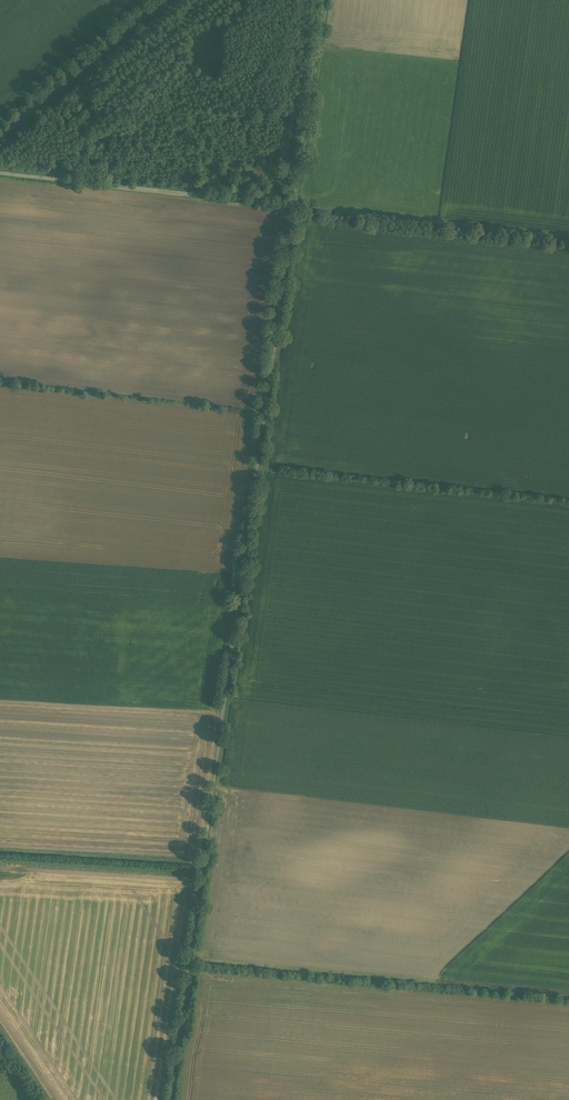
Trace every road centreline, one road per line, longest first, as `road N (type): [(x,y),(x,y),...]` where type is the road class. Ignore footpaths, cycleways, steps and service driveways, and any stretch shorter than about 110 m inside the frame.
road 1 (unclassified): [(169,1099),(294,206)]
road 2 (unclassified): [(0,173),(294,206)]
road 3 (unclassified): [(294,206),(568,237)]
road 4 (unclassified): [(0,138),(162,0)]
road 5 (unclassified): [(294,206),(324,0)]

